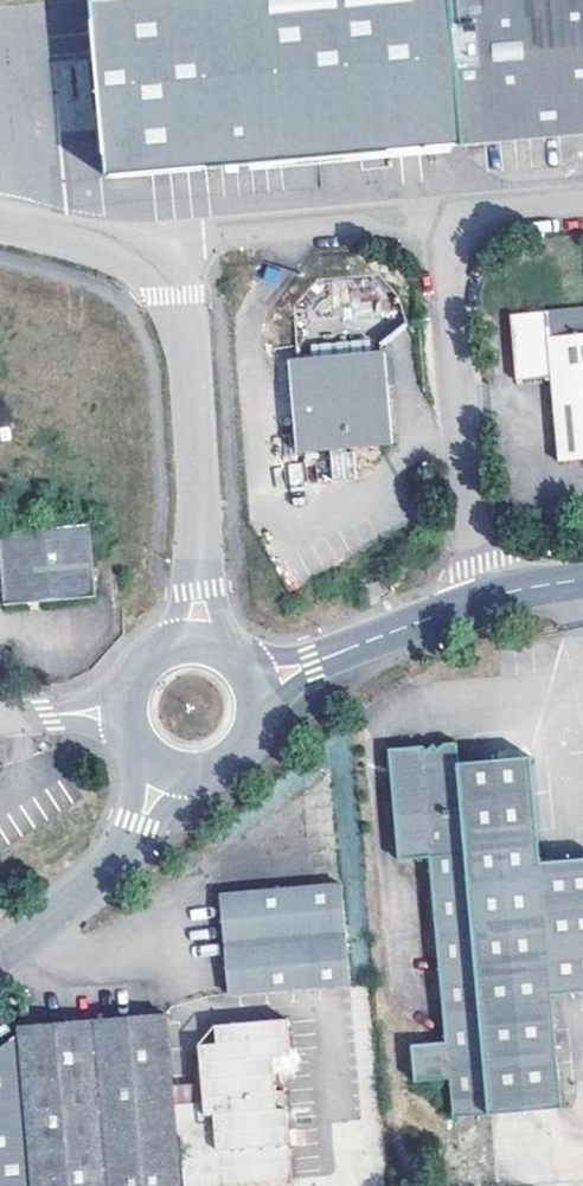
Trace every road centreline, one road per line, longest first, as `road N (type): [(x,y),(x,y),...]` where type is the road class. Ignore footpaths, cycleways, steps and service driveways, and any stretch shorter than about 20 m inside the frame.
road 1 (unclassified): [(0,223),(147,259),(182,298),(202,643)]
road 2 (unclassified): [(251,683),(480,597),(582,578)]
road 3 (unclassified): [(0,952),(121,850),(165,768)]
road 4 (unclassified): [(165,768),(208,770),(243,746),(255,704),(251,683)]
road 5 (unclassified): [(125,713),(0,719)]

